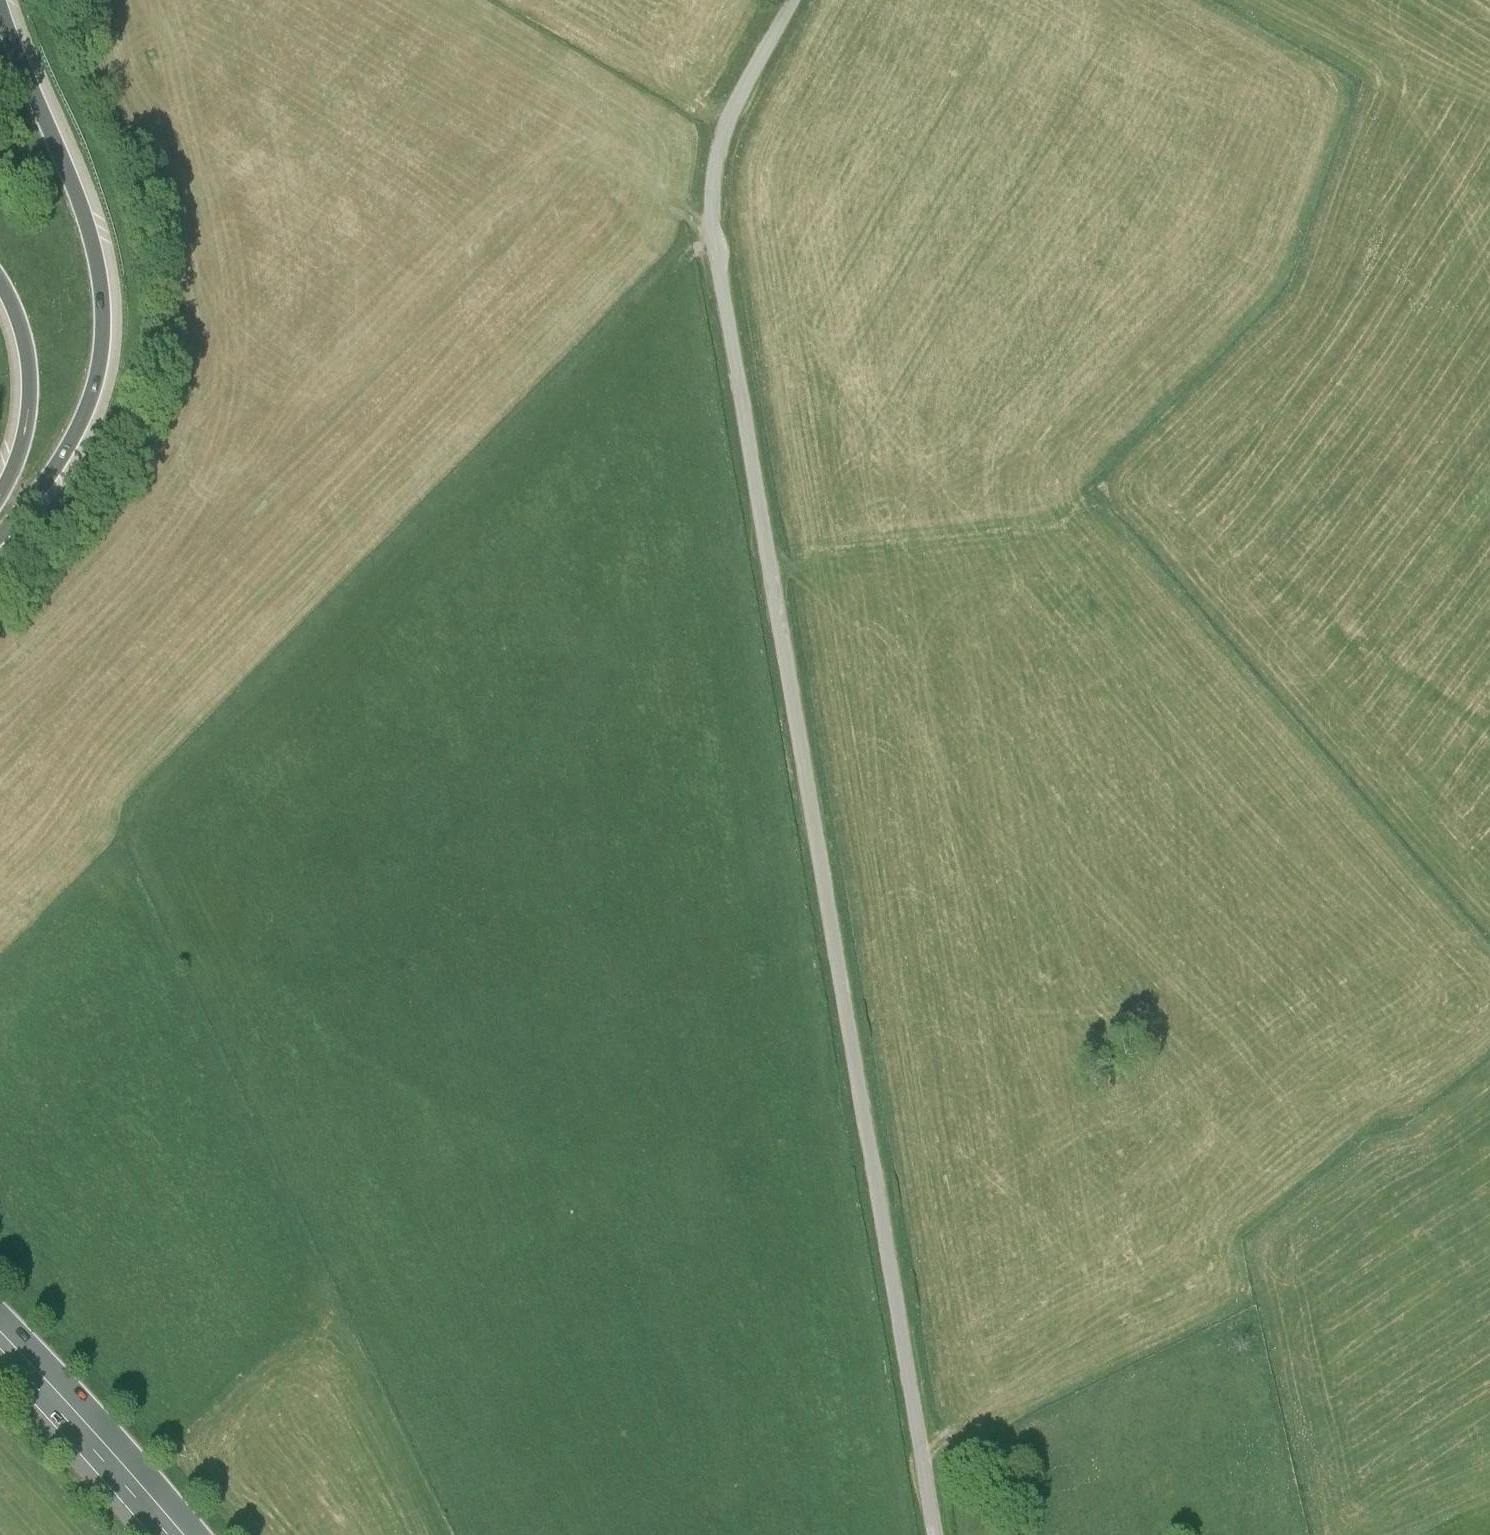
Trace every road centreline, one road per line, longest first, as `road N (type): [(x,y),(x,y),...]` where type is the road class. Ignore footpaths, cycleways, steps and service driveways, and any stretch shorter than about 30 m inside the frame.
road 1 (track): [(943,1534),(714,252),(712,178),(731,112),(794,0)]
road 2 (motorway): [(0,535),(78,430),(100,365),(103,323),(92,246),(0,7)]
road 3 (primary): [(0,1338),(180,1534)]
road 4 (motorway): [(0,284),(22,334),(29,400),(0,496)]

